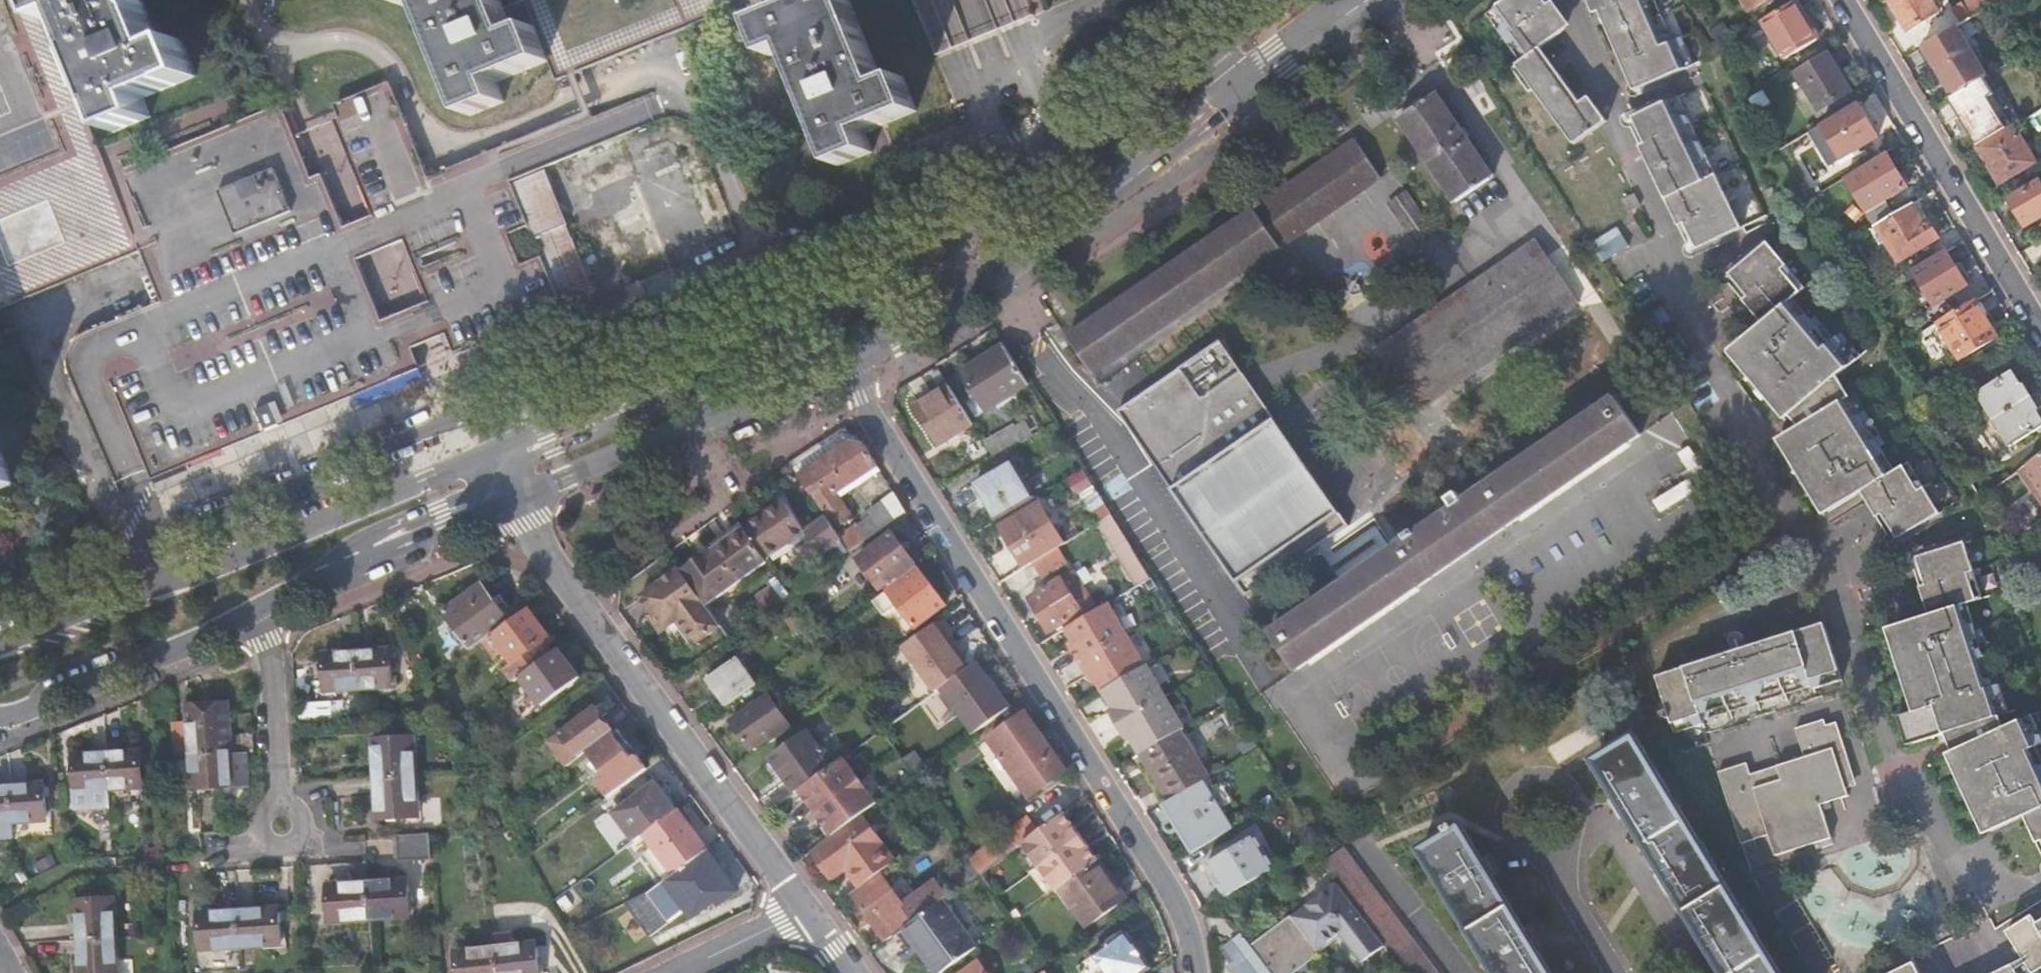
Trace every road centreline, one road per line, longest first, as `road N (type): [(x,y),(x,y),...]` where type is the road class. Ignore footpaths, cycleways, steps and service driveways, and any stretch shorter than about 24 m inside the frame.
road 1 (residential): [(1192,972),(1167,893),(864,398),(856,354)]
road 2 (secondary): [(856,354),(946,301),(1373,0)]
road 3 (secondary): [(488,455),(0,646)]
road 4 (residential): [(507,505),(807,912)]
road 5 (secondary): [(1277,0),(888,269)]
road 6 (secondary): [(888,269),(853,299),(612,426),(523,462),(507,475),(507,505)]
road 7 (secondary): [(888,269),(488,455)]
road 8 (residential): [(1842,0),(2040,339)]
road 9 (secondary): [(507,505),(856,354)]
road 10 (secondary): [(0,716),(251,613)]
road 11 (secondary): [(303,586),(368,537),(467,495),(483,484),(488,455)]
road 12 (secondary): [(303,586),(507,505)]
road 13 (residential): [(251,613),(270,640),(281,826)]
road 14 (residential): [(682,972),(807,912)]

